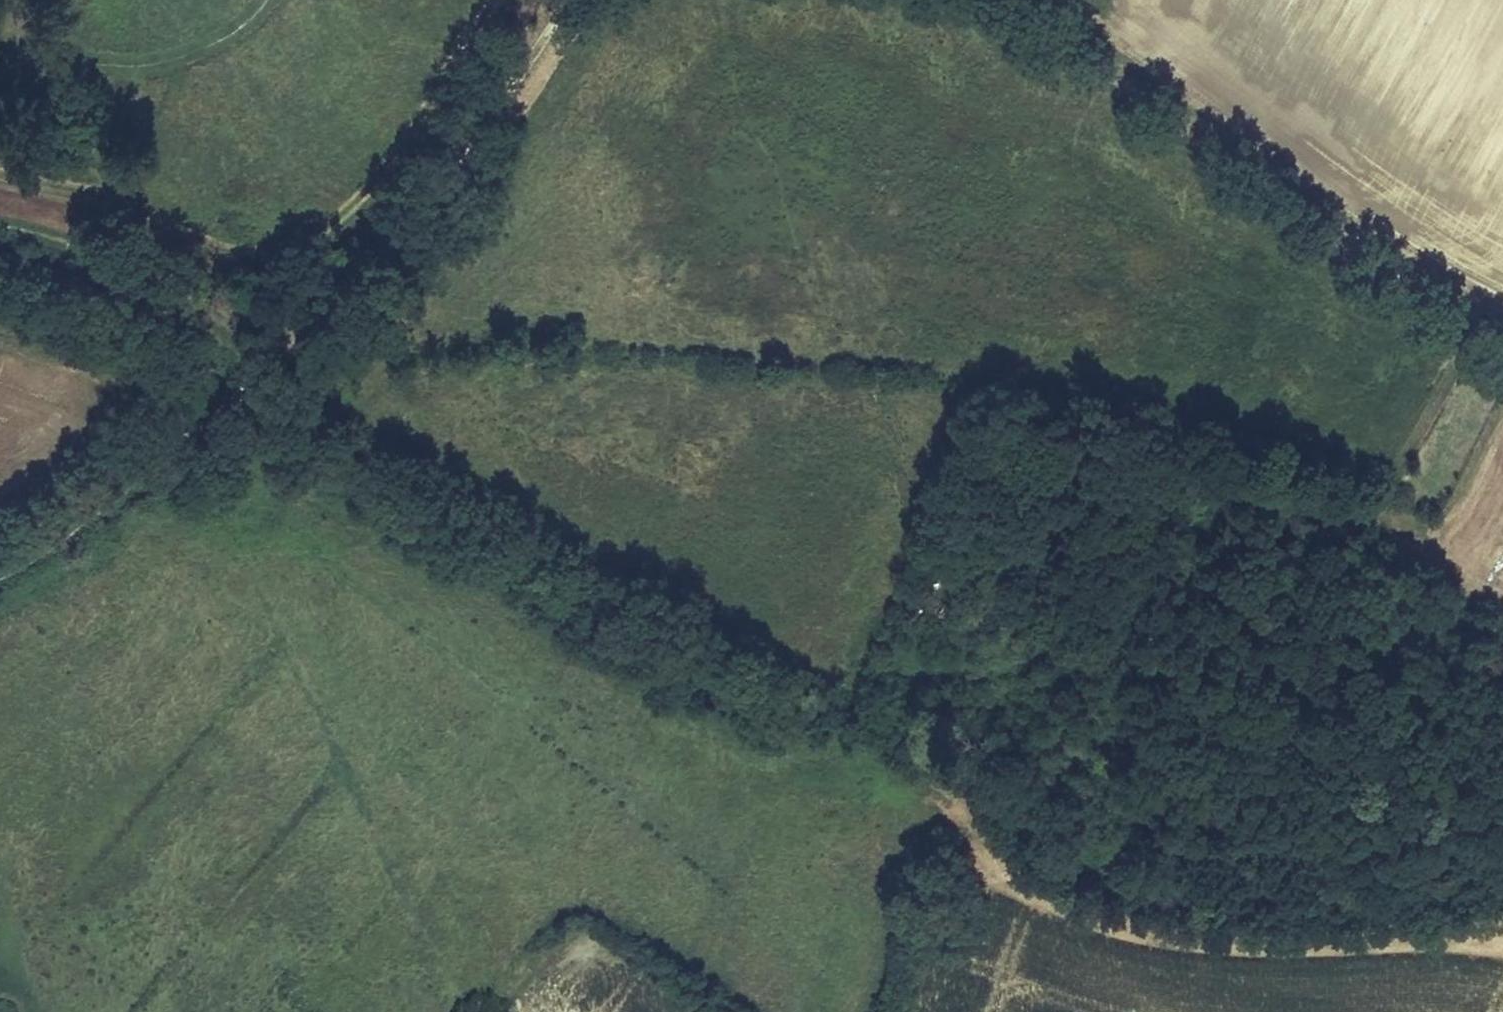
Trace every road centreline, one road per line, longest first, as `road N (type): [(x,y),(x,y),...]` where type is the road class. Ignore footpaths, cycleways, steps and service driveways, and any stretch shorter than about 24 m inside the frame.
road 1 (track): [(1502,329),(1447,299),(1136,67),(1029,0)]
road 2 (track): [(261,359),(378,255),(468,144),(566,0)]
road 3 (track): [(0,574),(103,500),(261,359)]

